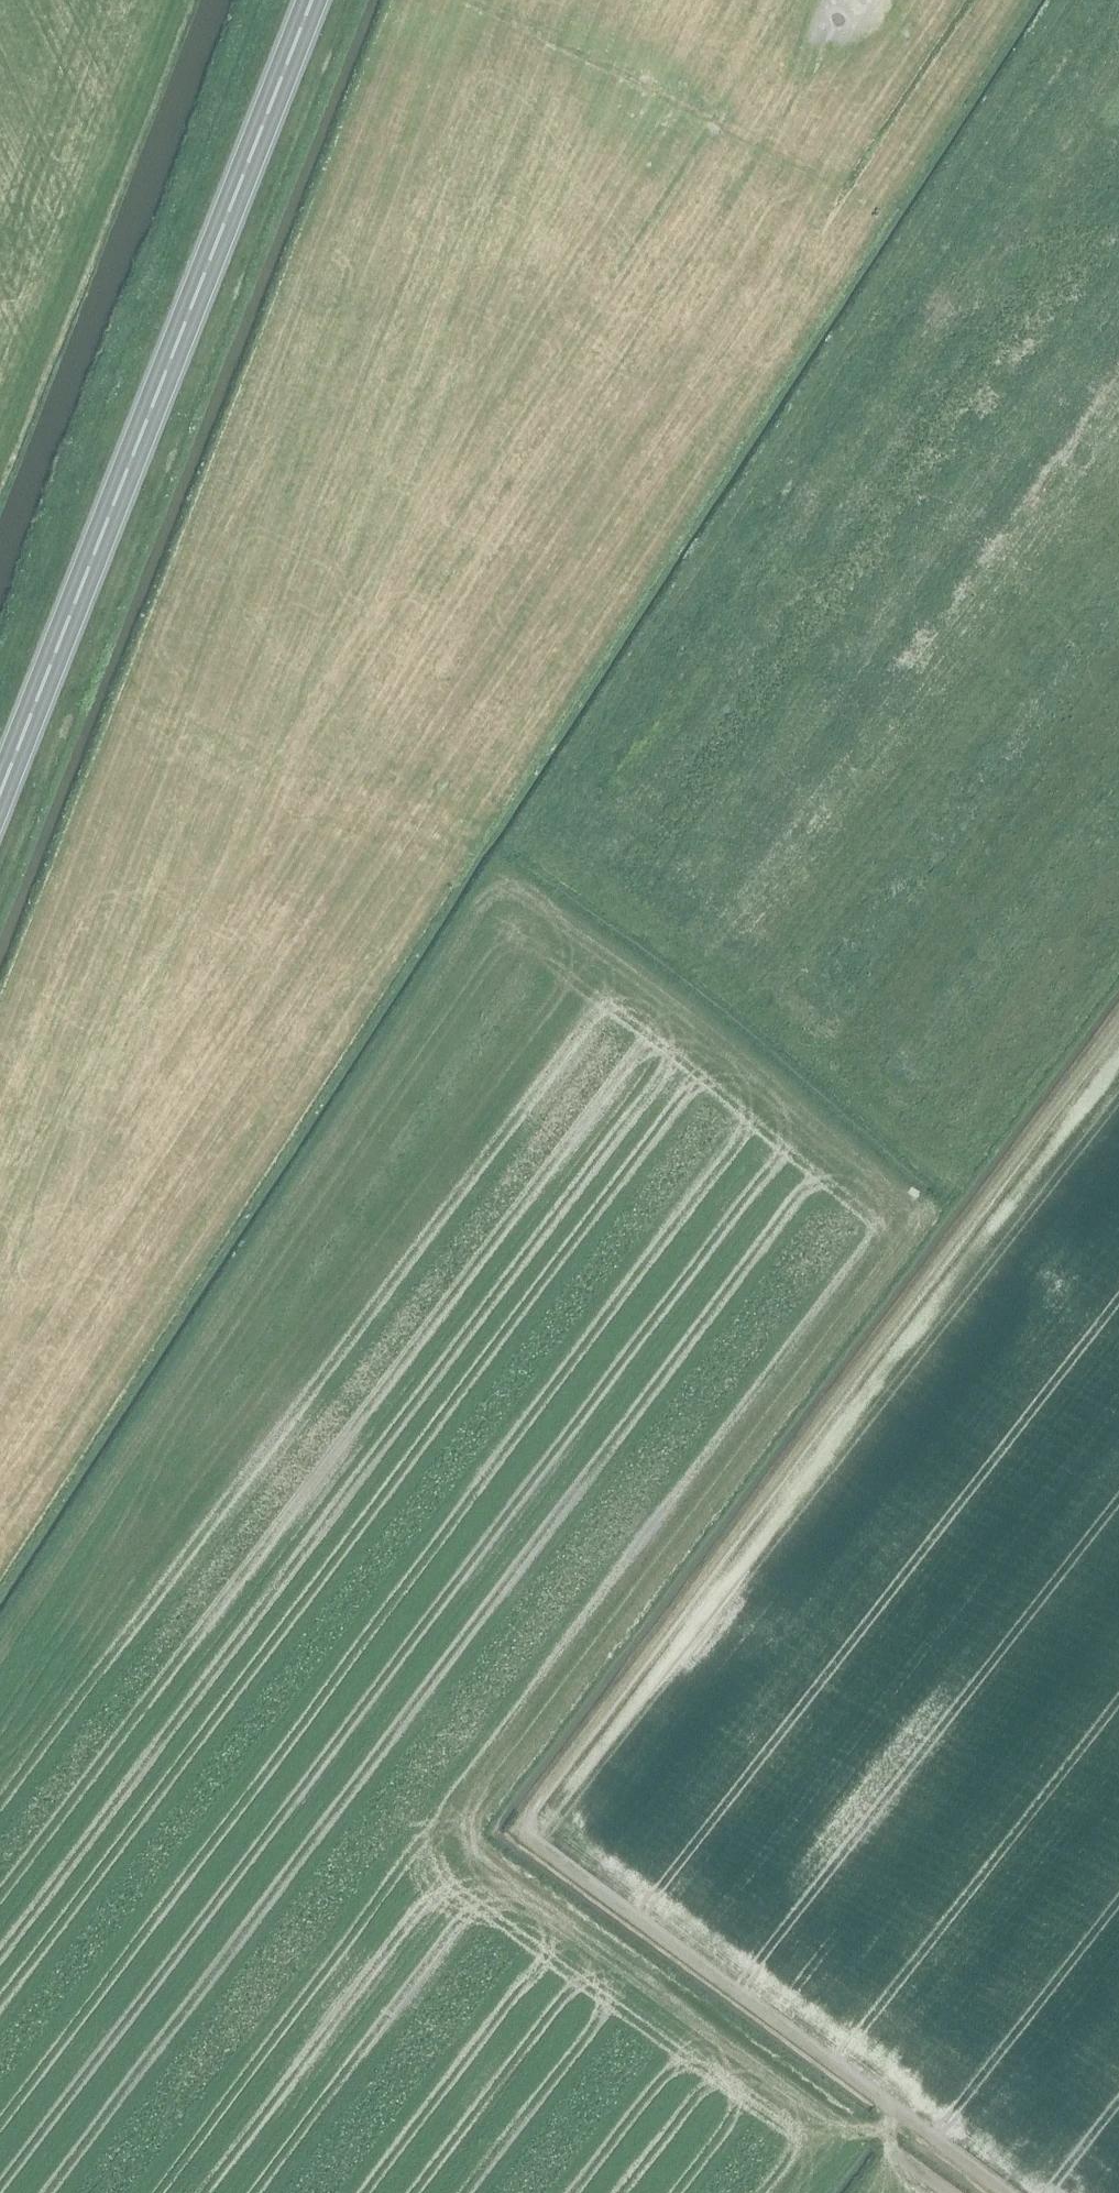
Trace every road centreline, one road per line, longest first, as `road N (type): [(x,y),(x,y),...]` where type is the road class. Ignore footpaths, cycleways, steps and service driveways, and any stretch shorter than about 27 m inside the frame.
road 1 (trunk): [(0,790),(309,0)]

